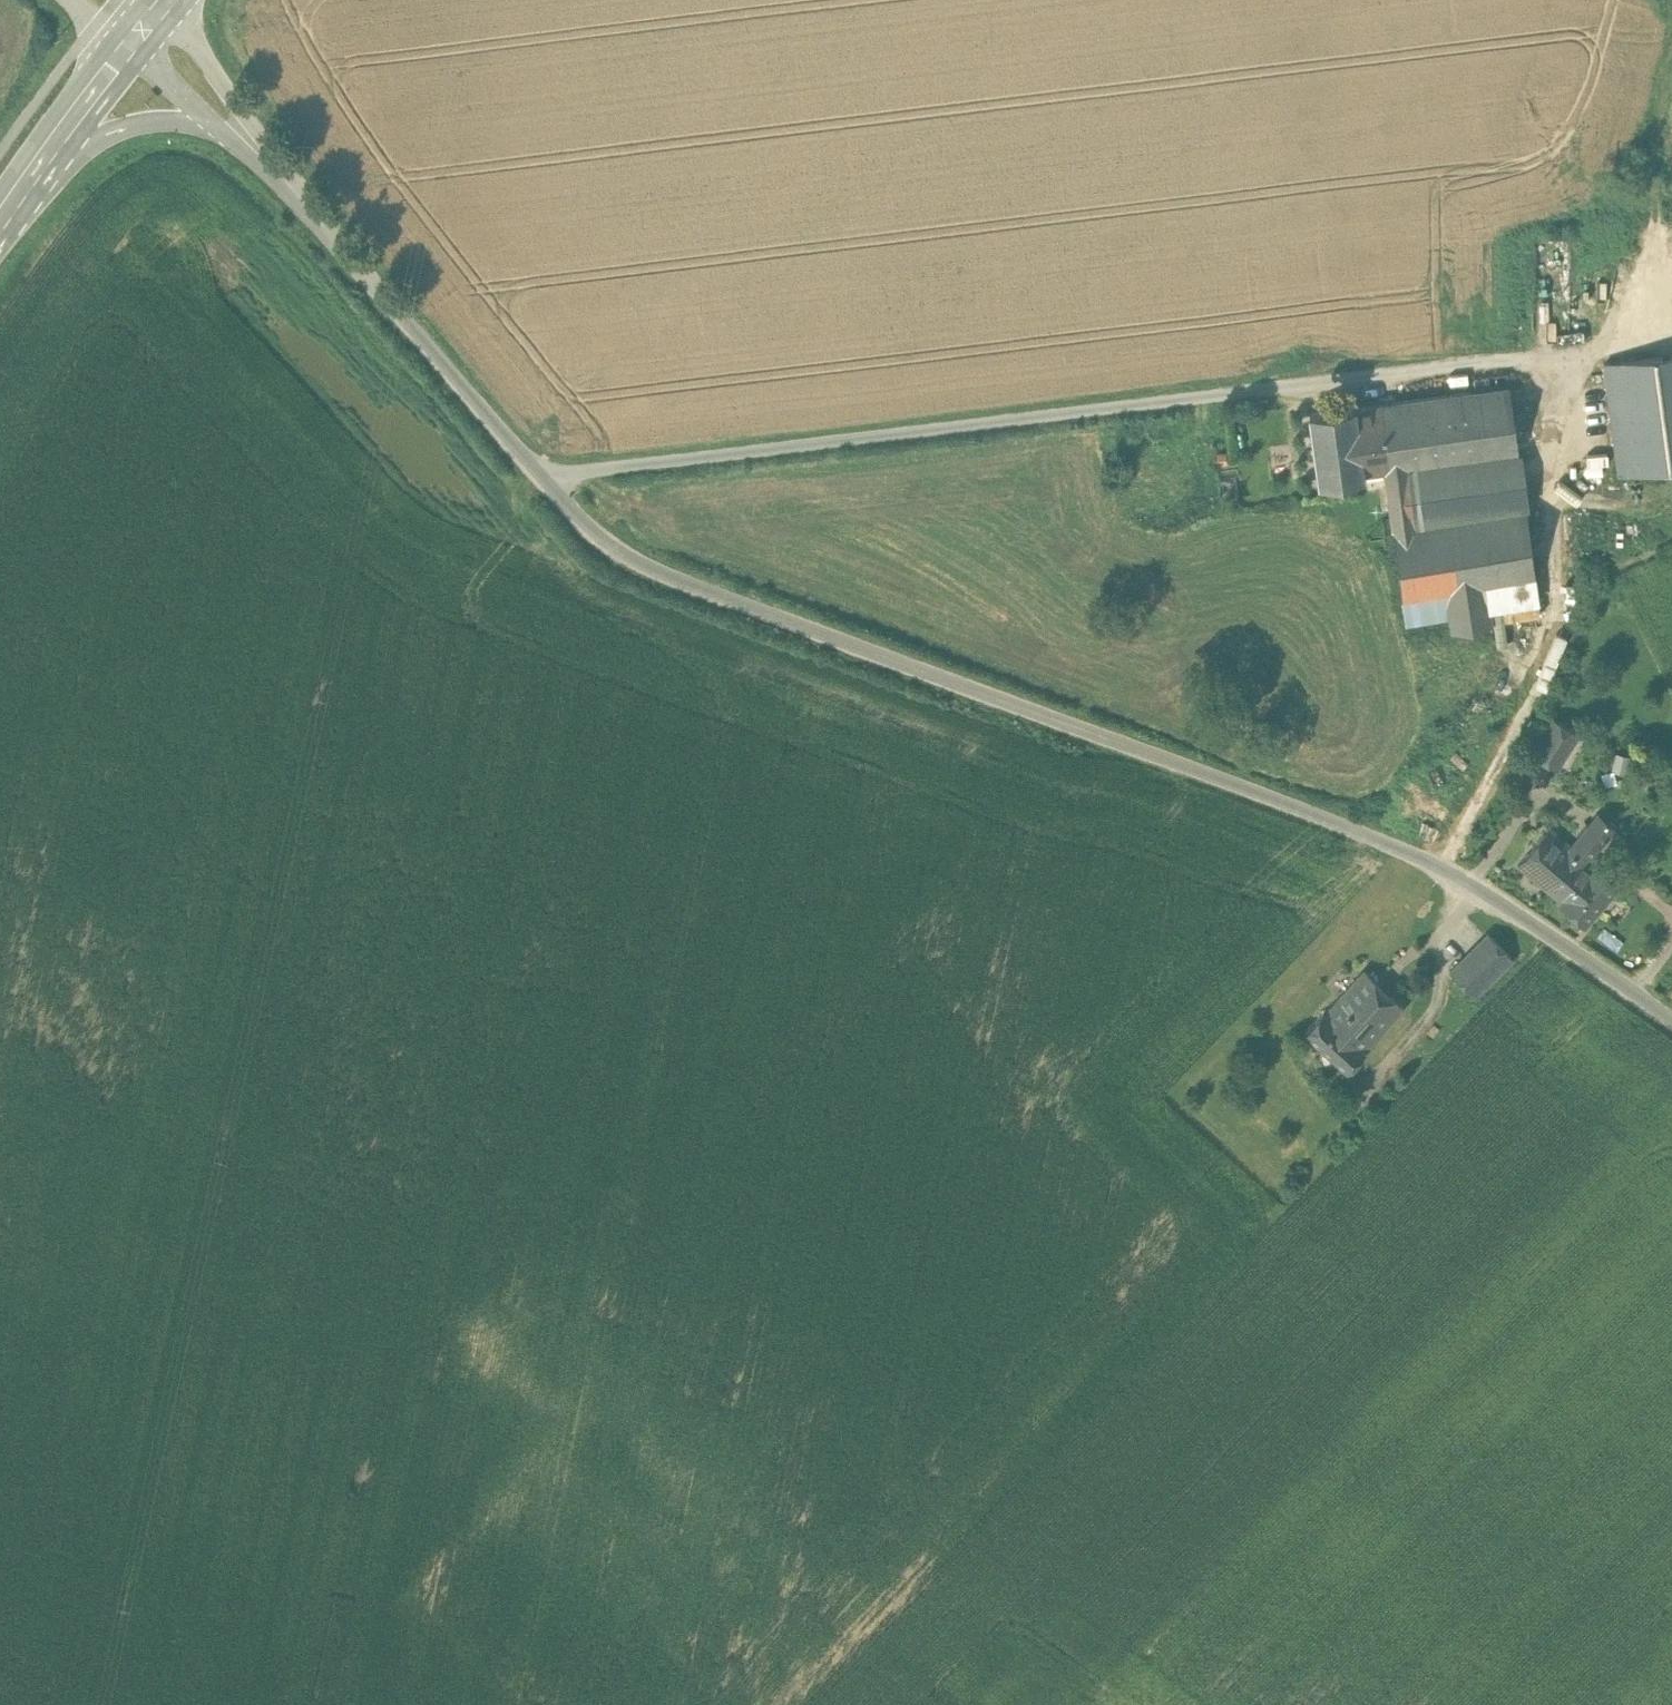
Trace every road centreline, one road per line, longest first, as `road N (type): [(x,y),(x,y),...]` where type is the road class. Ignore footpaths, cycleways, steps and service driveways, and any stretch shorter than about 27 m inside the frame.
road 1 (unclassified): [(1671,1023),(1463,865),(615,558),(534,476),(251,144)]
road 2 (track): [(534,476),(1594,350),(1618,223),(1654,186),(1671,103)]
road 3 (secondary): [(27,178),(123,126),(182,122),(251,144)]
road 4 (secondary): [(27,178),(140,31)]
road 5 (unclassified): [(251,144),(140,31)]

